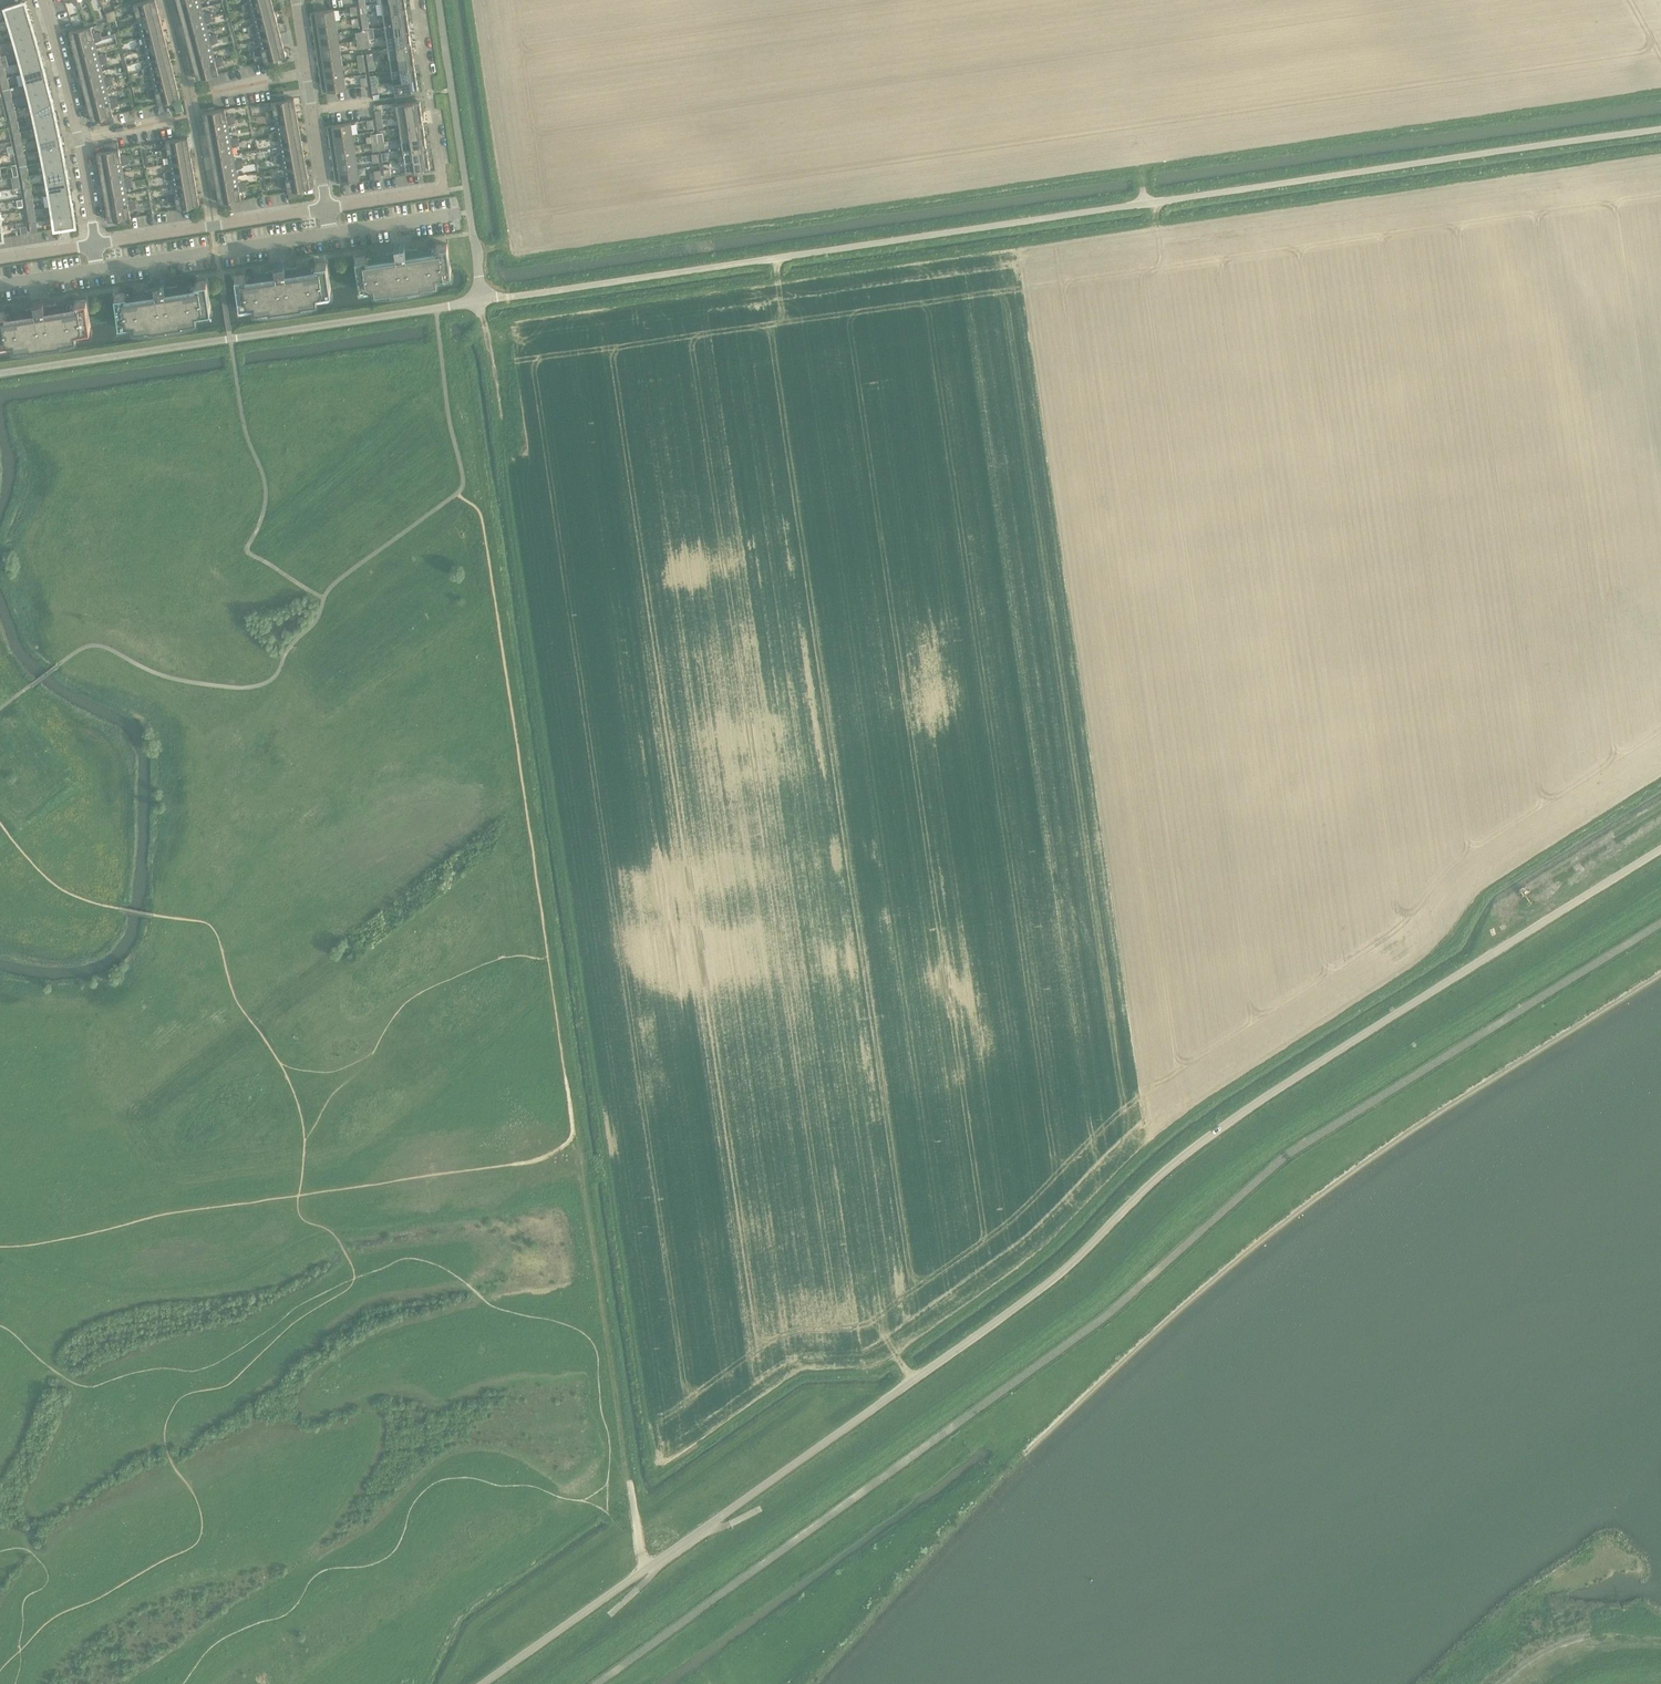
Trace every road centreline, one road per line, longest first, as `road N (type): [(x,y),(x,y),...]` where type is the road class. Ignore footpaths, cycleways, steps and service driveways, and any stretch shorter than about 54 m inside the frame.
road 1 (unclassified): [(482,1683),(991,1326),(1243,1113),(1660,851)]
road 2 (unclassified): [(482,301),(1660,130)]
road 3 (unclassified): [(0,373),(482,301)]
road 4 (residential): [(327,206),(445,191),(418,0)]
road 5 (residential): [(332,235),(98,270)]
road 6 (residential): [(96,246),(327,206)]
road 7 (residential): [(78,139),(37,0)]
road 8 (residential): [(327,206),(307,74)]
road 9 (residential): [(455,217),(332,235)]

